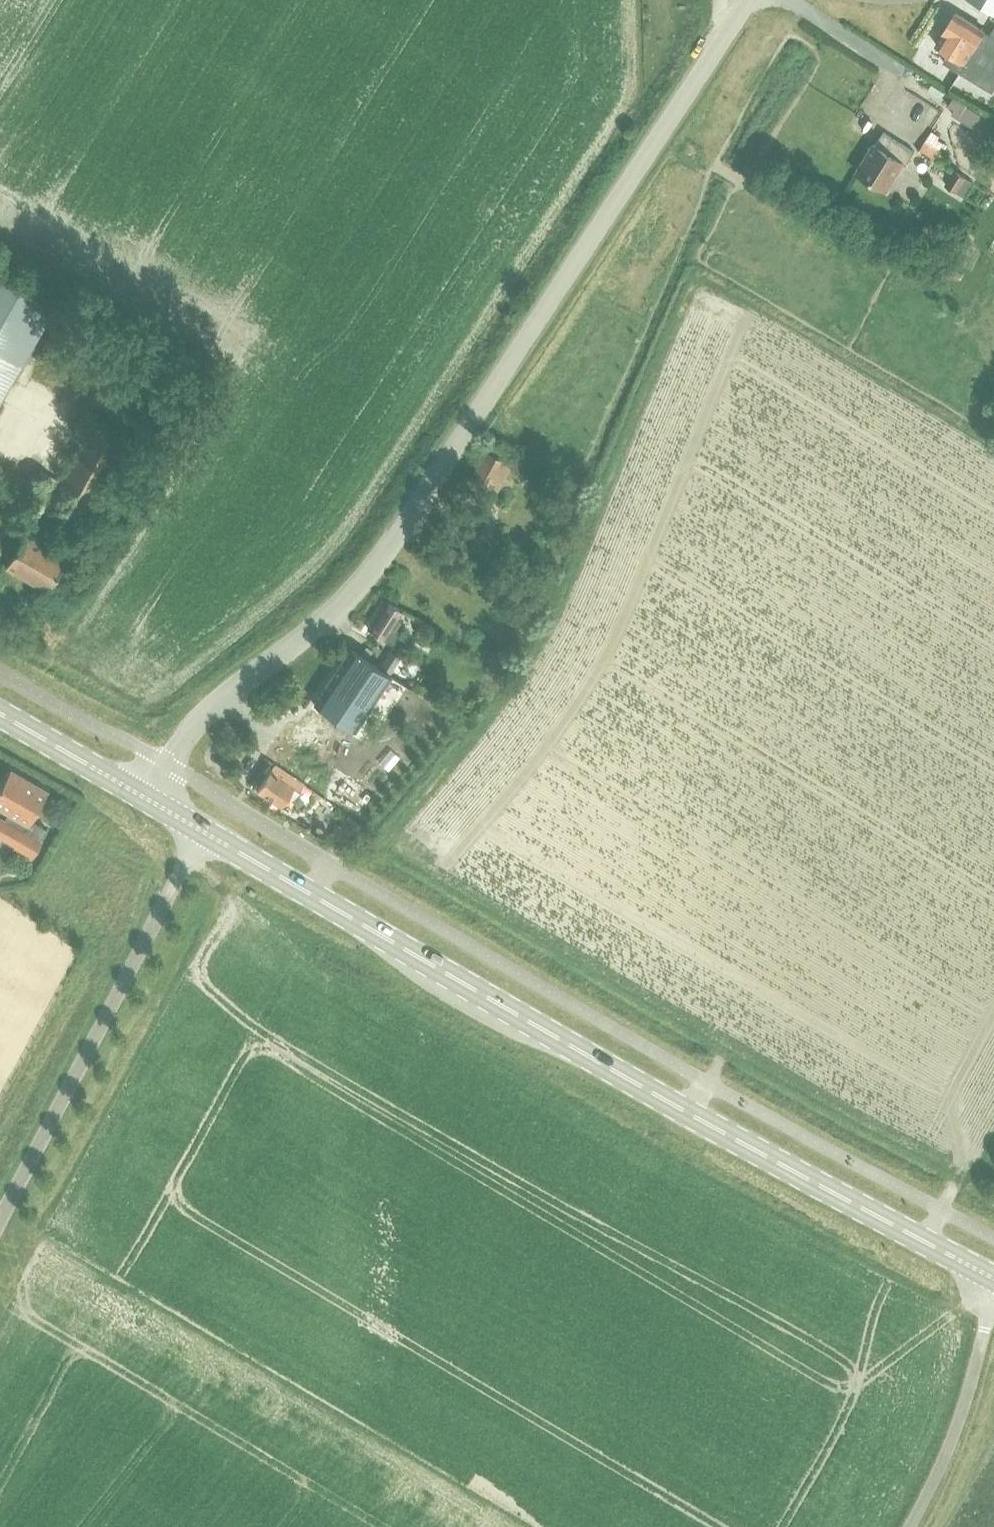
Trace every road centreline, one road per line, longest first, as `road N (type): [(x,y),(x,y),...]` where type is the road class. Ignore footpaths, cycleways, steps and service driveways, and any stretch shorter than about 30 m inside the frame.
road 1 (unclassified): [(142,796),(209,710),(333,613),(377,564),(748,0)]
road 2 (secondary): [(142,796),(590,1058),(993,1278)]
road 3 (track): [(0,1219),(202,829)]
road 4 (unclassified): [(993,1305),(941,1465),(907,1526)]
road 5 (secondary): [(0,714),(142,796)]

